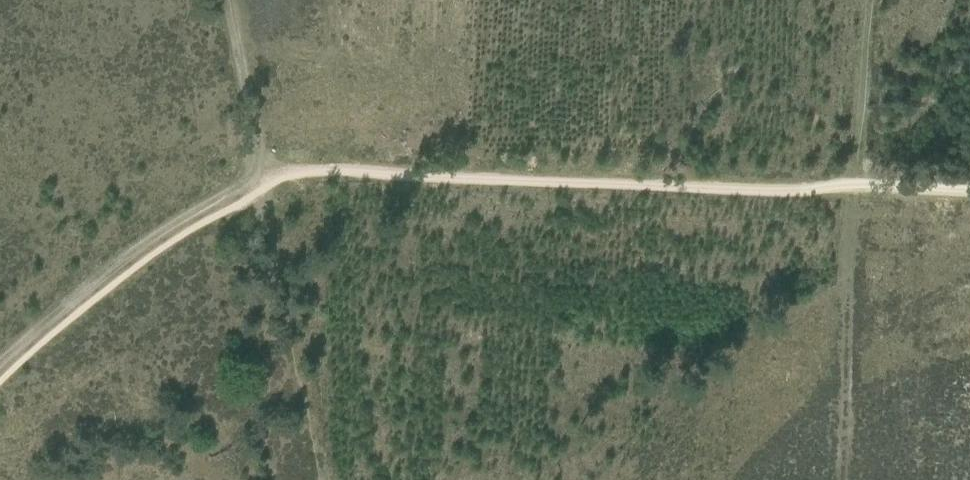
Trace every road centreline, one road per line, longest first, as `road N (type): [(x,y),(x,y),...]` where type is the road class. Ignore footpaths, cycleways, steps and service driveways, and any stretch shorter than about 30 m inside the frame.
road 1 (track): [(969,198),(341,172),(263,186)]
road 2 (track): [(0,369),(143,251),(263,186)]
road 3 (track): [(860,0),(843,193)]
road 4 (track): [(263,186),(226,0)]

